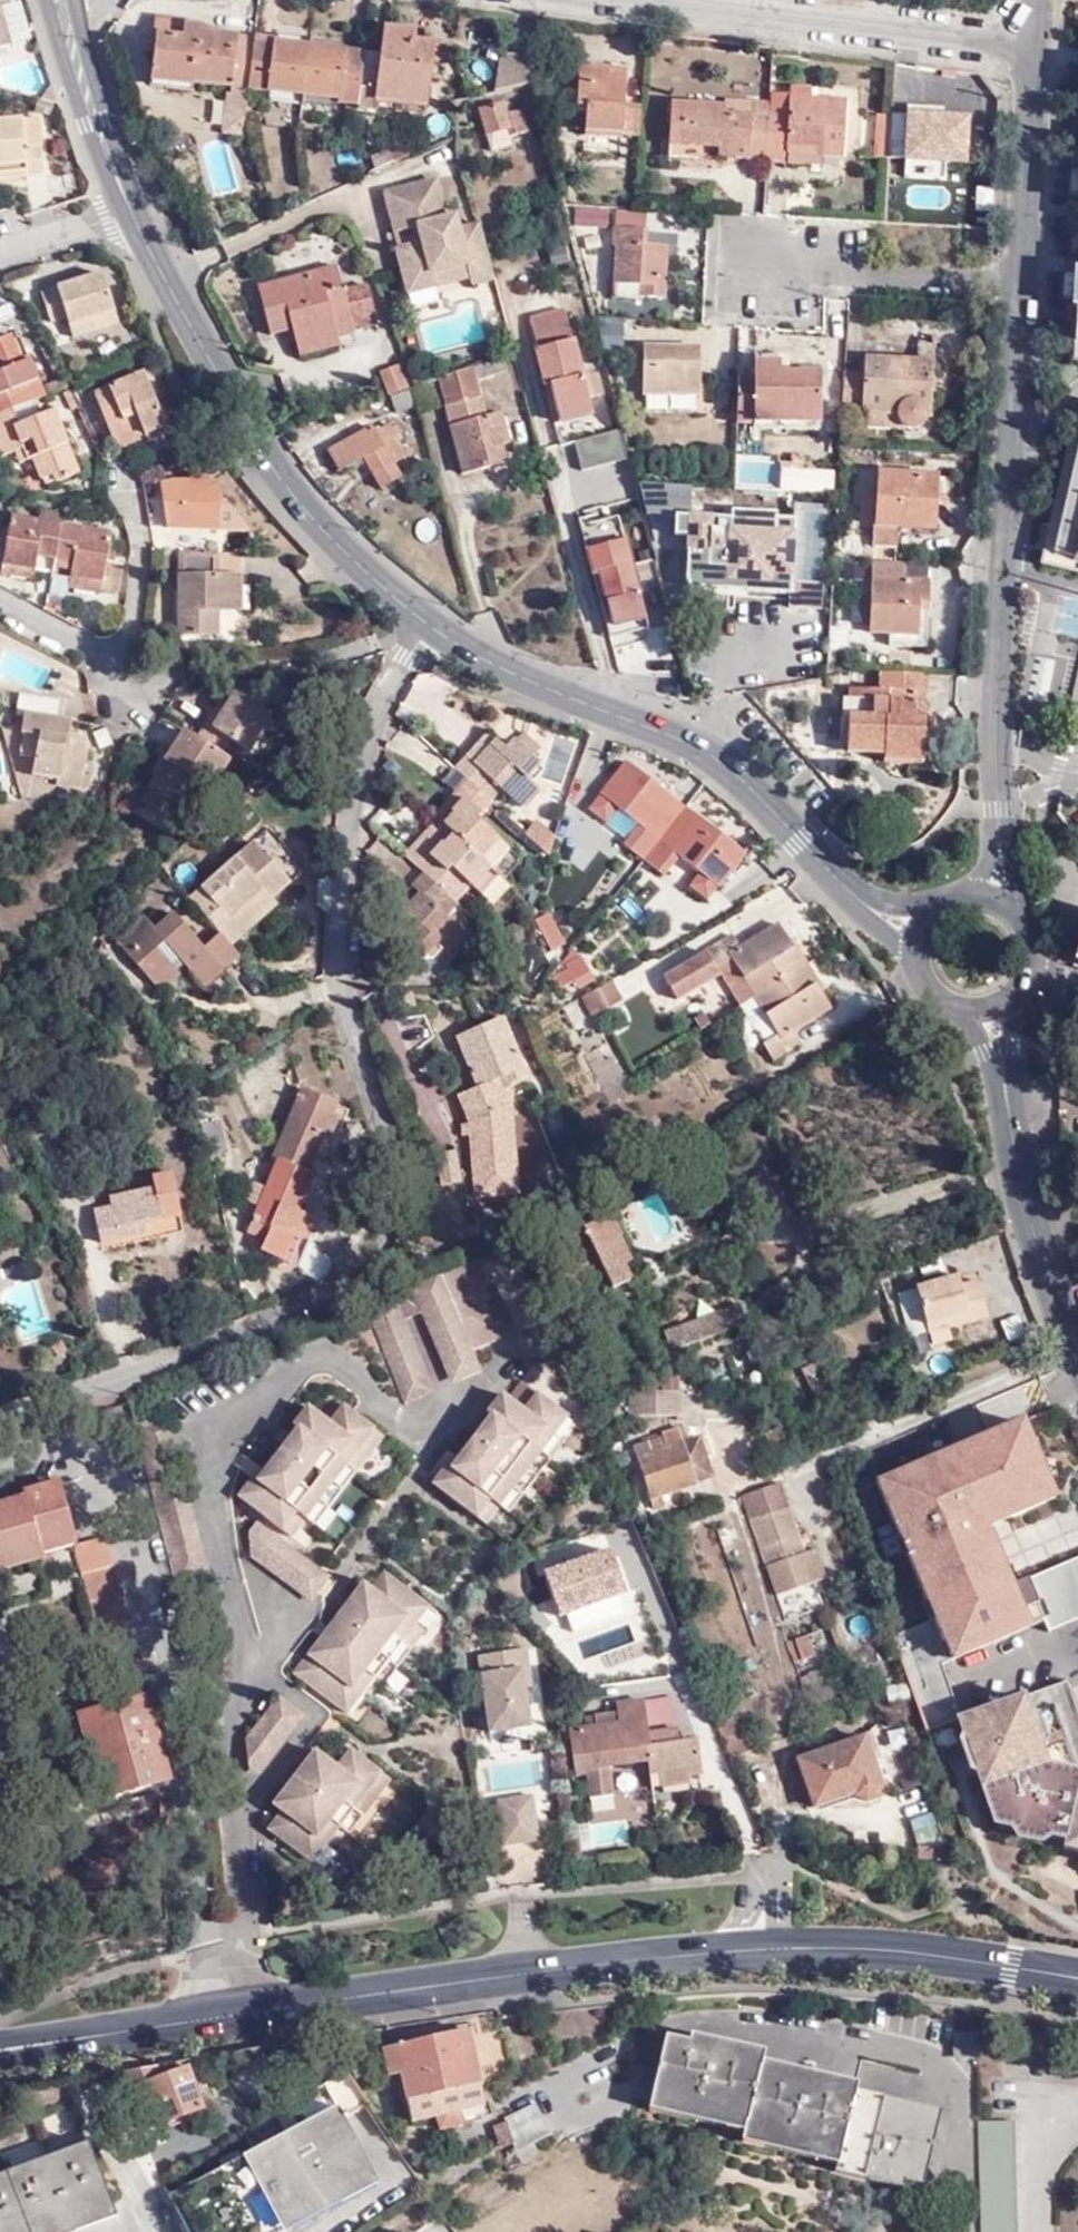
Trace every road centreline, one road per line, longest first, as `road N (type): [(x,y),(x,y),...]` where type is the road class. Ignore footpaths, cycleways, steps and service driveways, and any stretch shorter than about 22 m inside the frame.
road 1 (primary): [(1077,1979),(856,1948),(696,1952),(0,2050)]
road 2 (residential): [(427,624),(373,718),(349,824),(352,1030),(383,1128),(390,1185),(371,1257),(326,1292),(235,1333),(0,1418)]
road 3 (residential): [(992,892),(1022,279)]
road 4 (tertiary): [(914,938),(844,885),(710,754),(530,681),(427,624)]
road 5 (tertiary): [(427,624),(351,557),(277,474),(130,210)]
road 6 (residential): [(1036,53),(615,0)]
road 7 (tertiary): [(1077,1355),(1024,1199),(990,1008)]
road 8 (residential): [(0,610),(68,643),(118,640),(131,605),(125,486)]
road 9 (residential): [(1022,279),(755,265)]
road 10 (residential): [(1022,279),(1036,53)]
road 11 (tertiary): [(130,210),(64,16)]
road 12 (tertiary): [(990,1008),(1029,976),(1034,942),(1021,911),(992,892)]
road 13 (residential): [(0,249),(130,210)]
road 14 (tertiary): [(914,938),(918,973),(940,999),(990,1008)]

